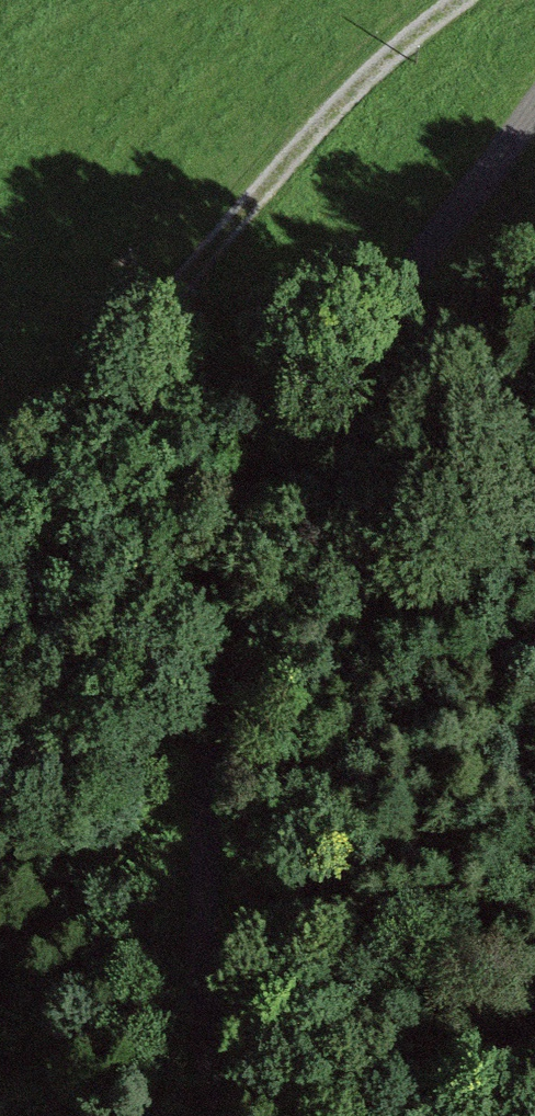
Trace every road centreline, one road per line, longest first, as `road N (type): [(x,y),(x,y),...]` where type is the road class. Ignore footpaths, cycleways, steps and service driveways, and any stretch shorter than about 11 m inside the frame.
road 1 (track): [(212,1115),(195,960),(215,691),(252,531),(315,407),(534,105)]
road 2 (track): [(466,0),(404,47),(63,408),(0,457)]
road 3 (track): [(534,1023),(481,1059),(430,1115)]

